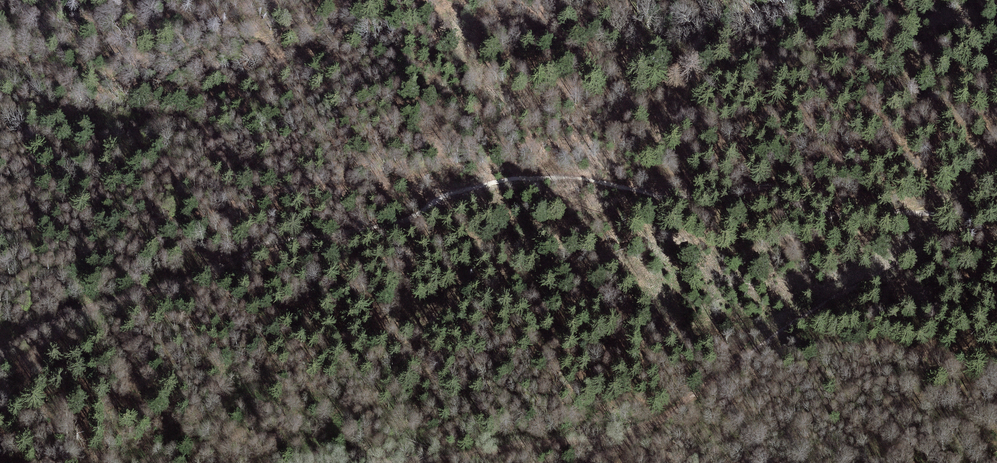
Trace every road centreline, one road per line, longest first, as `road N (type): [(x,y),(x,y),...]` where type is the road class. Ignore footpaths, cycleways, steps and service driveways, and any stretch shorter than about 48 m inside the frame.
road 1 (track): [(0,344),(206,260),(355,231),(531,170),(586,171),(643,194),(730,193),(852,154),(933,90),(996,53)]
road 2 (track): [(978,218),(812,309),(636,435)]
road 3 (track): [(636,435),(423,462)]

